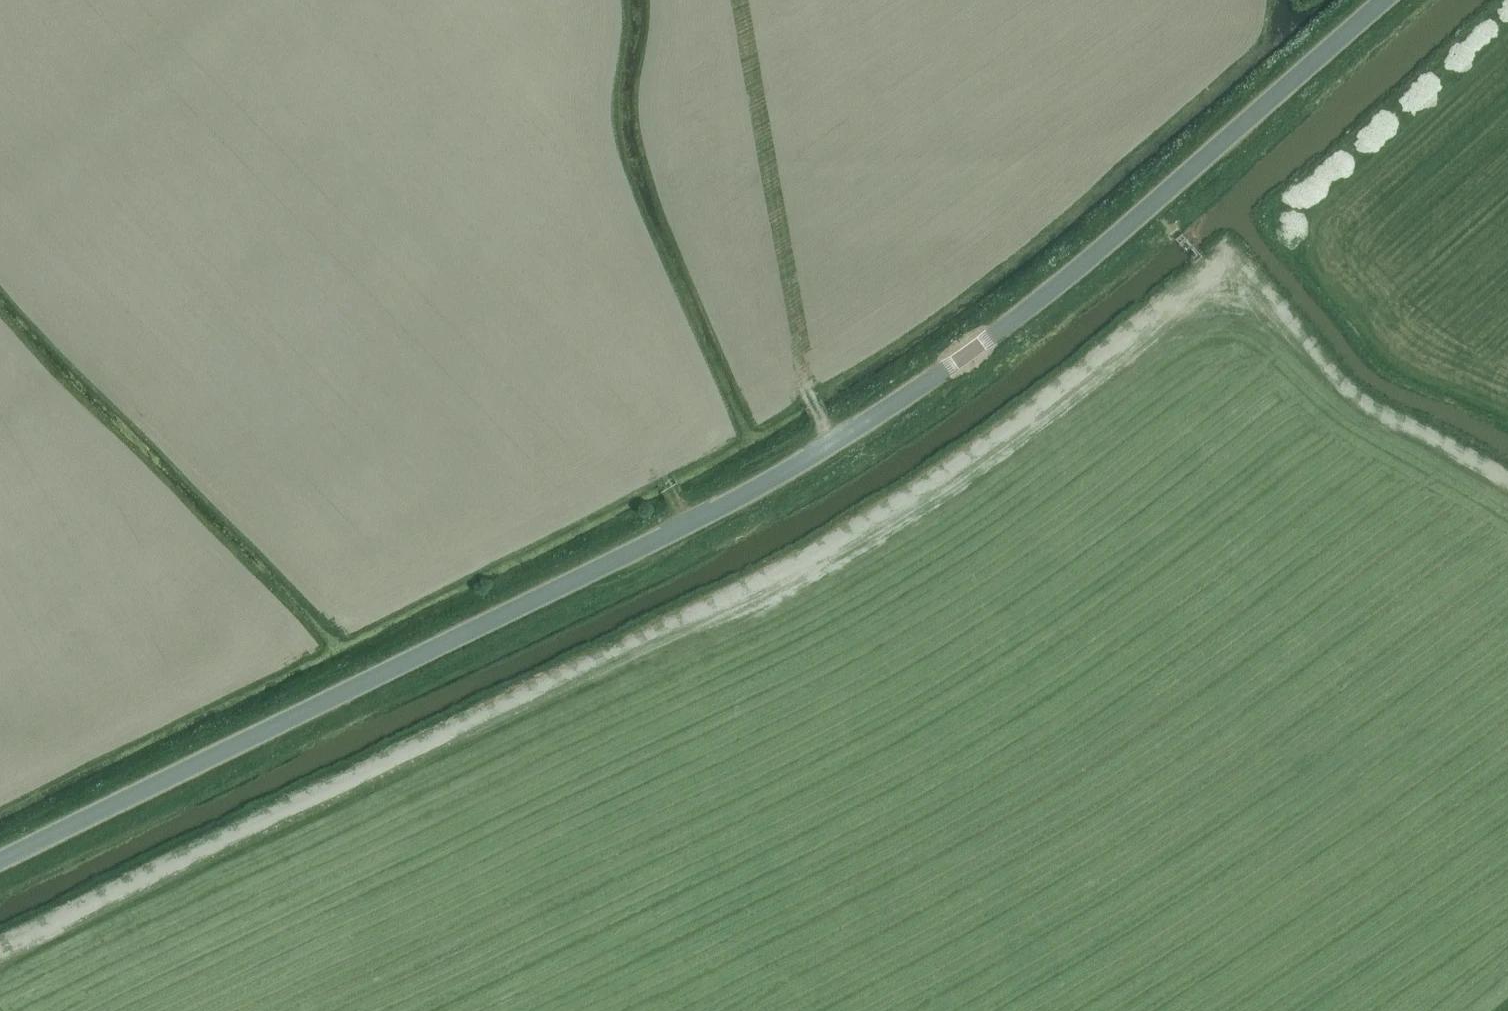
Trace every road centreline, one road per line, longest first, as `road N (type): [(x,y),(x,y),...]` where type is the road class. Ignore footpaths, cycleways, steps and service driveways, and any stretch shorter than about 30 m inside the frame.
road 1 (tertiary): [(0,861),(709,513),(837,441),(1058,285),(1385,0)]

